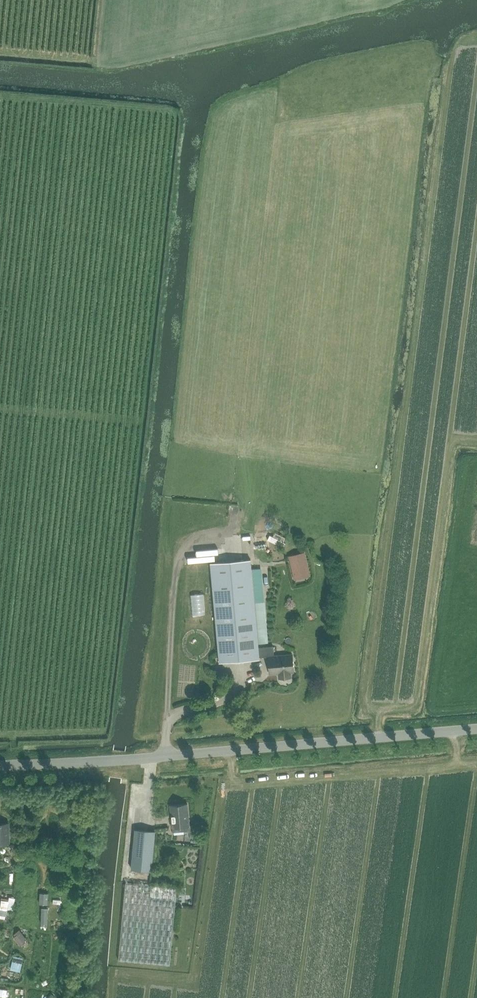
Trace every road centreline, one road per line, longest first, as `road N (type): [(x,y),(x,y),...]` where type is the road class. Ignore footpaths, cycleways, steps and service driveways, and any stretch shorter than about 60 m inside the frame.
road 1 (tertiary): [(0,767),(476,729)]

